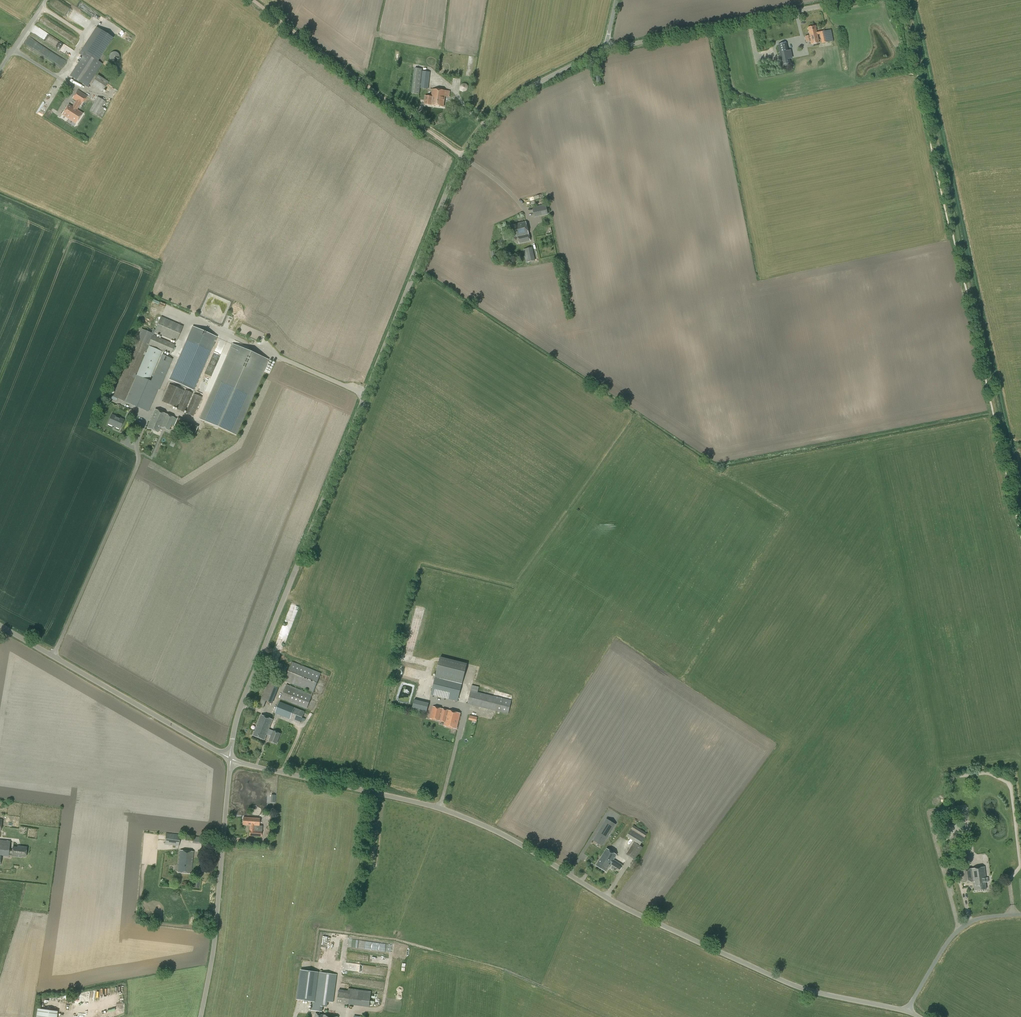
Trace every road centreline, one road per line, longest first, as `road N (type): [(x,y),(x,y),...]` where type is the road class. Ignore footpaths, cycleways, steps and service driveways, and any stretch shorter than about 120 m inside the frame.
road 1 (unclassified): [(231,758),(239,711),(458,167),(506,105),(608,49)]
road 2 (unclassified): [(906,1011),(797,986),(622,906),(445,810),(231,758)]
road 3 (unclassified): [(231,758),(0,625)]
road 4 (track): [(251,0),(463,157)]
road 5 (unclassified): [(201,1016),(231,758)]
road 6 (unclassified): [(608,49),(850,0)]
road 7 (unclassified): [(906,1011),(955,933),(987,916),(1020,914)]

